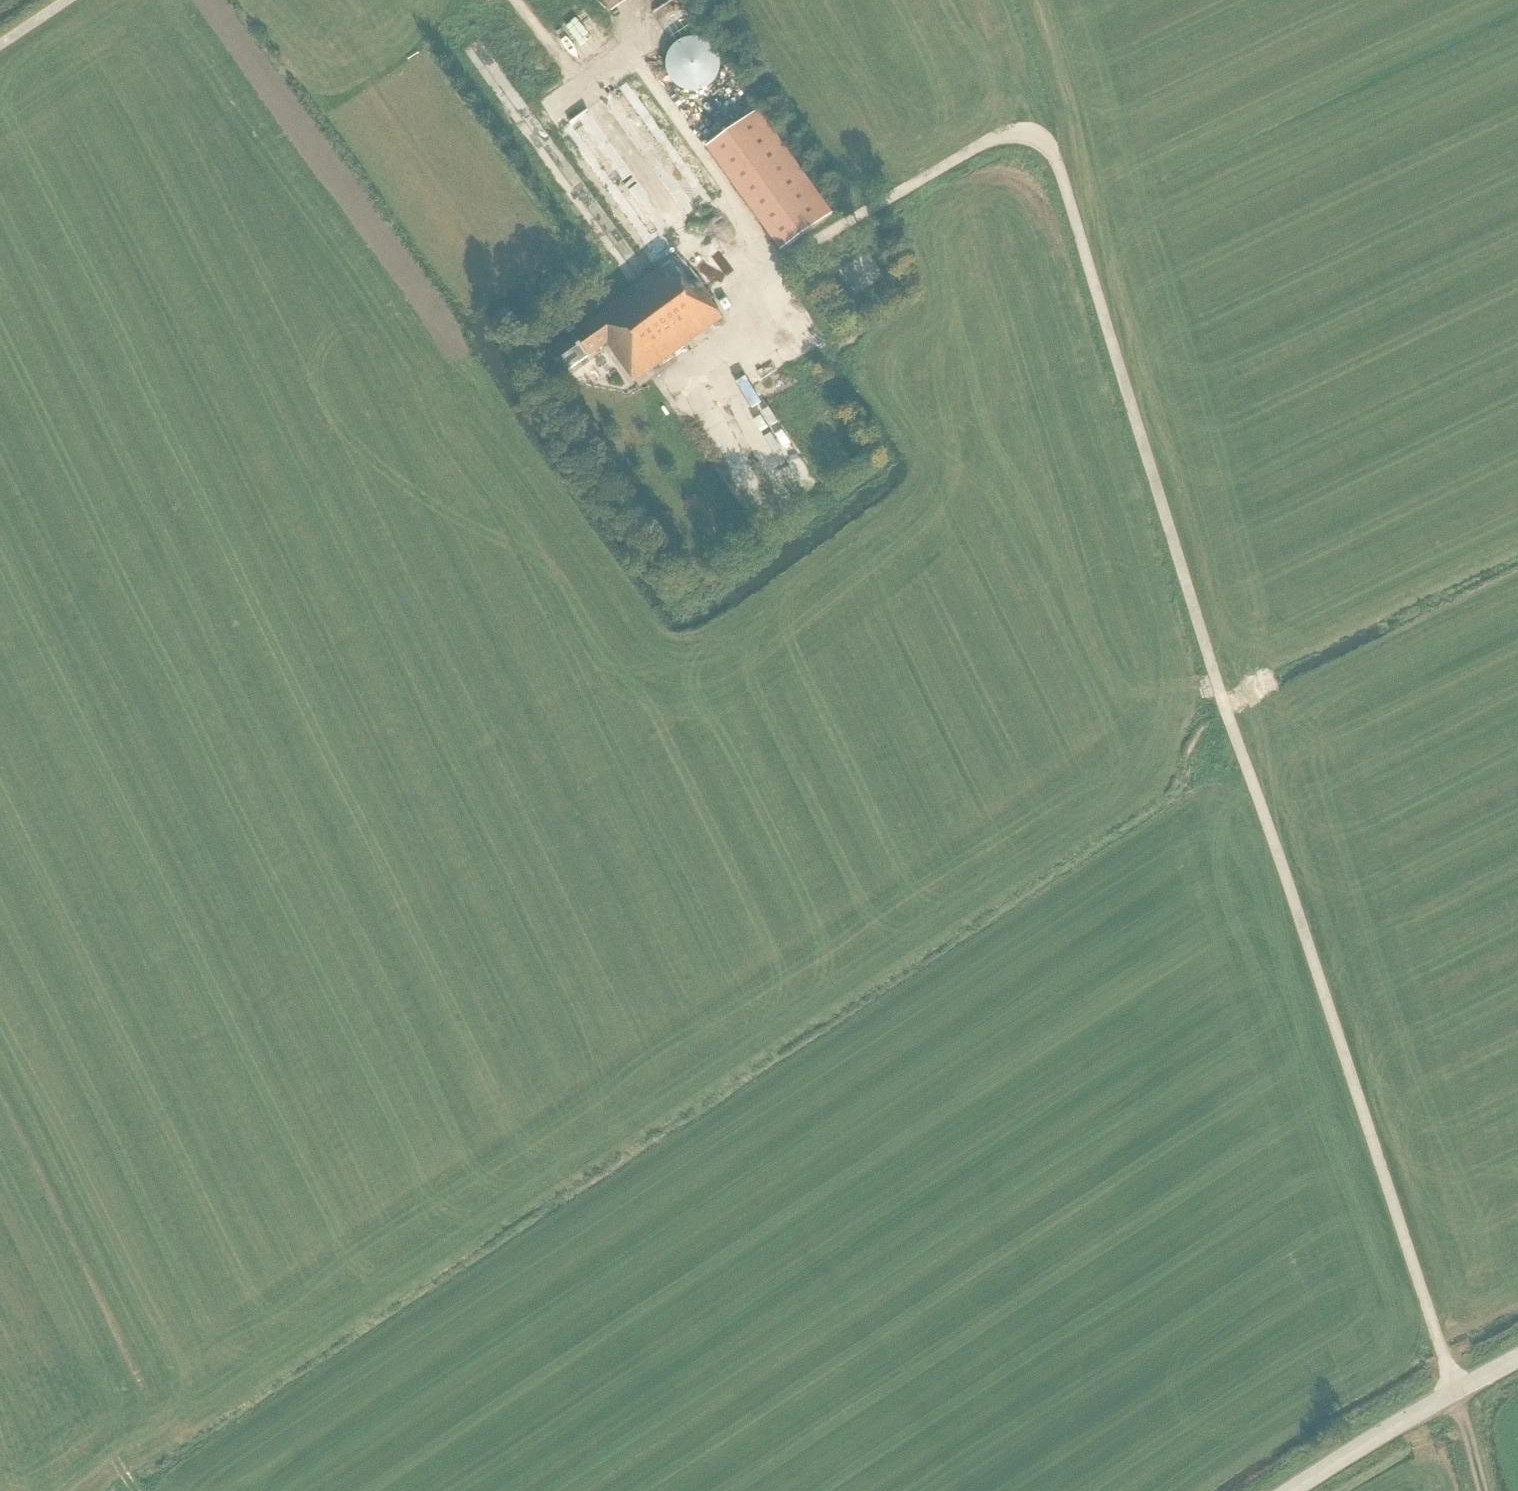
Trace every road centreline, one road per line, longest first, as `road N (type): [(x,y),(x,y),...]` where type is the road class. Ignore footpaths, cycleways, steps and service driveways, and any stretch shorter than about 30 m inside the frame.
road 1 (unclassified): [(1454,1398),(1057,169),(1038,141),(1007,138),(867,221)]
road 2 (tertiary): [(1297,1490),(1454,1398)]

